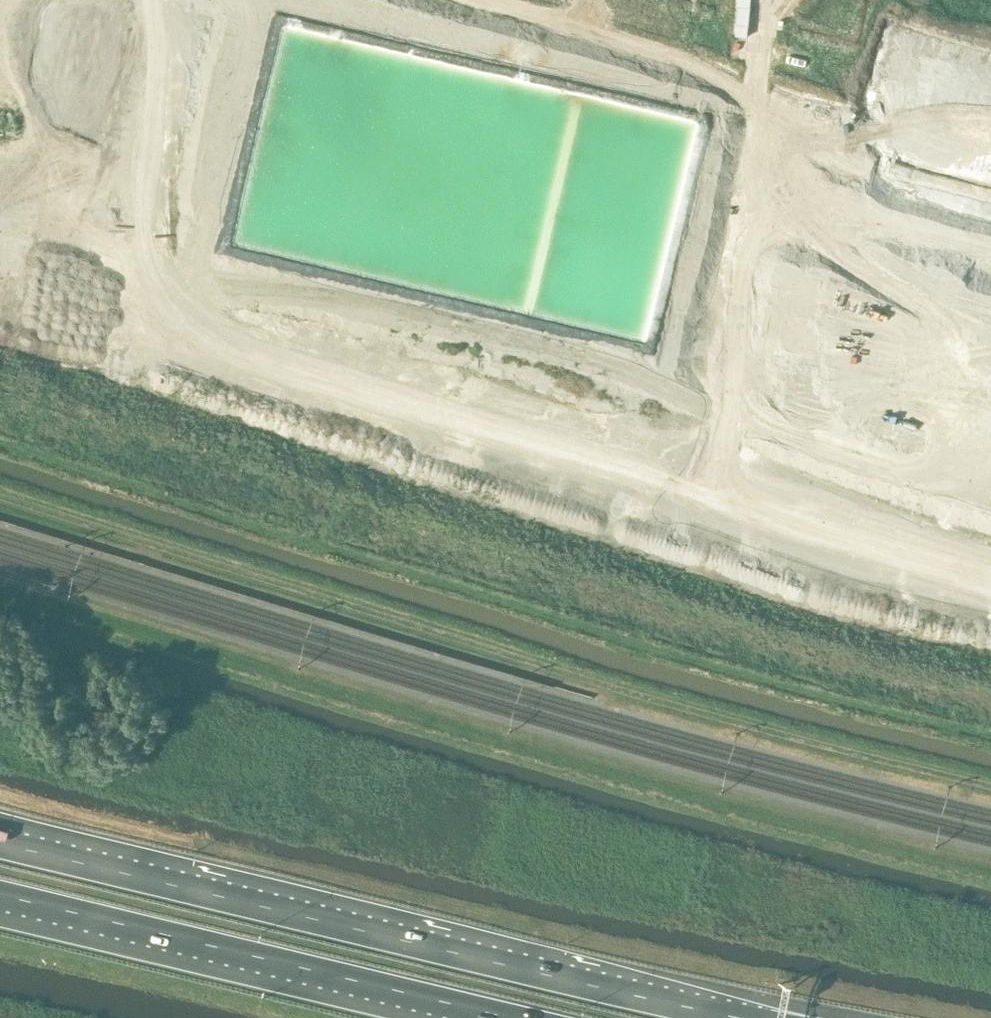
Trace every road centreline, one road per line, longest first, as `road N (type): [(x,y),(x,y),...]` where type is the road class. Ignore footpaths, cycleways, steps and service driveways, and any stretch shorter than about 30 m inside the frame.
road 1 (track): [(990,568),(195,315),(152,246),(146,149),(161,33),(150,0)]
road 2 (motorway): [(742,1017),(0,842)]
road 3 (motorway): [(0,894),(516,1017)]

